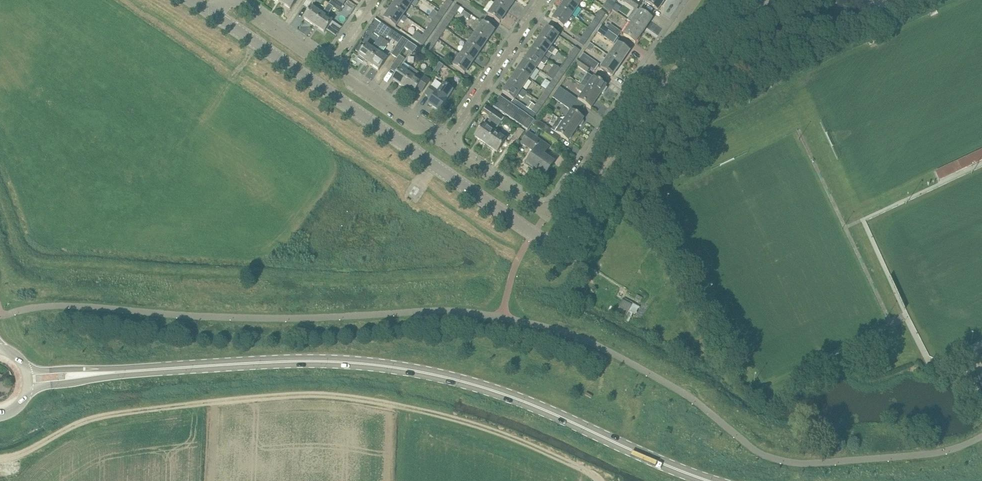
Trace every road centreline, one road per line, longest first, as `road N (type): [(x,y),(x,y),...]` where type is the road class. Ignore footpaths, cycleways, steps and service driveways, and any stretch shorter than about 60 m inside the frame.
road 1 (tertiary): [(94,373),(279,362),(391,366),(506,394),(710,480)]
road 2 (track): [(598,480),(476,425),(310,394),(107,418),(26,453),(0,454)]
road 3 (residential): [(590,197),(565,234),(540,238),(213,14)]
road 4 (residential): [(590,197),(683,68),(770,7)]
road 5 (residential): [(568,184),(695,0)]
road 6 (residential): [(543,0),(444,144)]
road 7 (residential): [(568,184),(538,209),(444,144)]
road 8 (residential): [(444,144),(330,65)]

